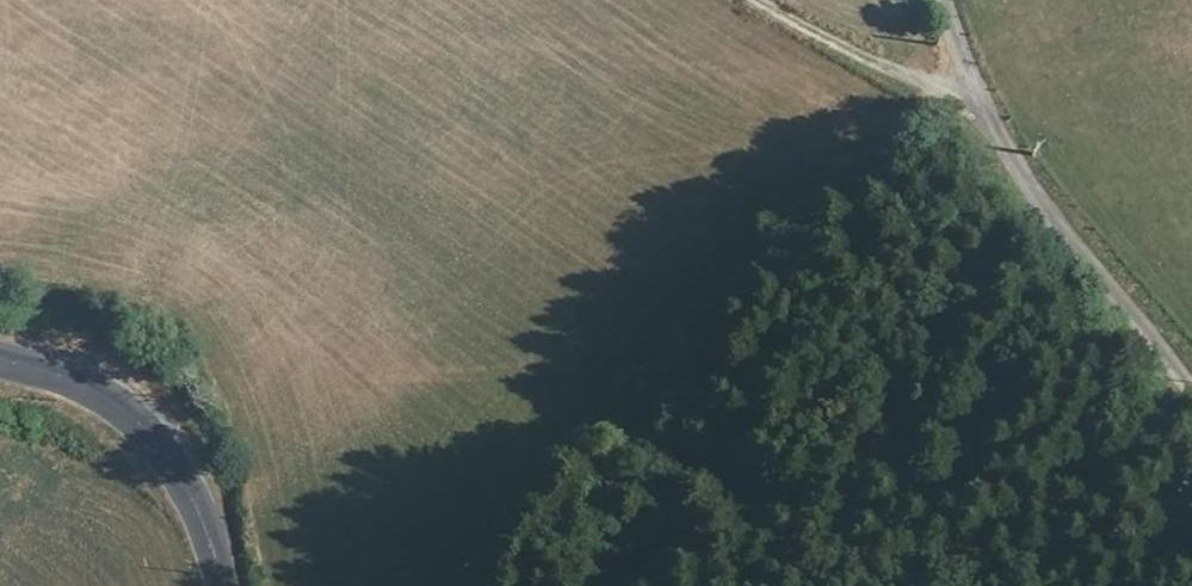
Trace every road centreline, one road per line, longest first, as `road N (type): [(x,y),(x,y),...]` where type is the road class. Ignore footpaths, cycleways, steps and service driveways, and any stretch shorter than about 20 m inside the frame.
road 1 (track): [(941,91),(706,289),(610,350),(555,366),(396,376),(303,355),(243,315)]
road 2 (unclassified): [(1191,413),(1063,261),(981,110),(950,0)]
road 3 (tertiary): [(0,356),(73,376),(125,401),(157,433),(203,513),(220,585)]
road 4 (track): [(775,0),(981,110)]

